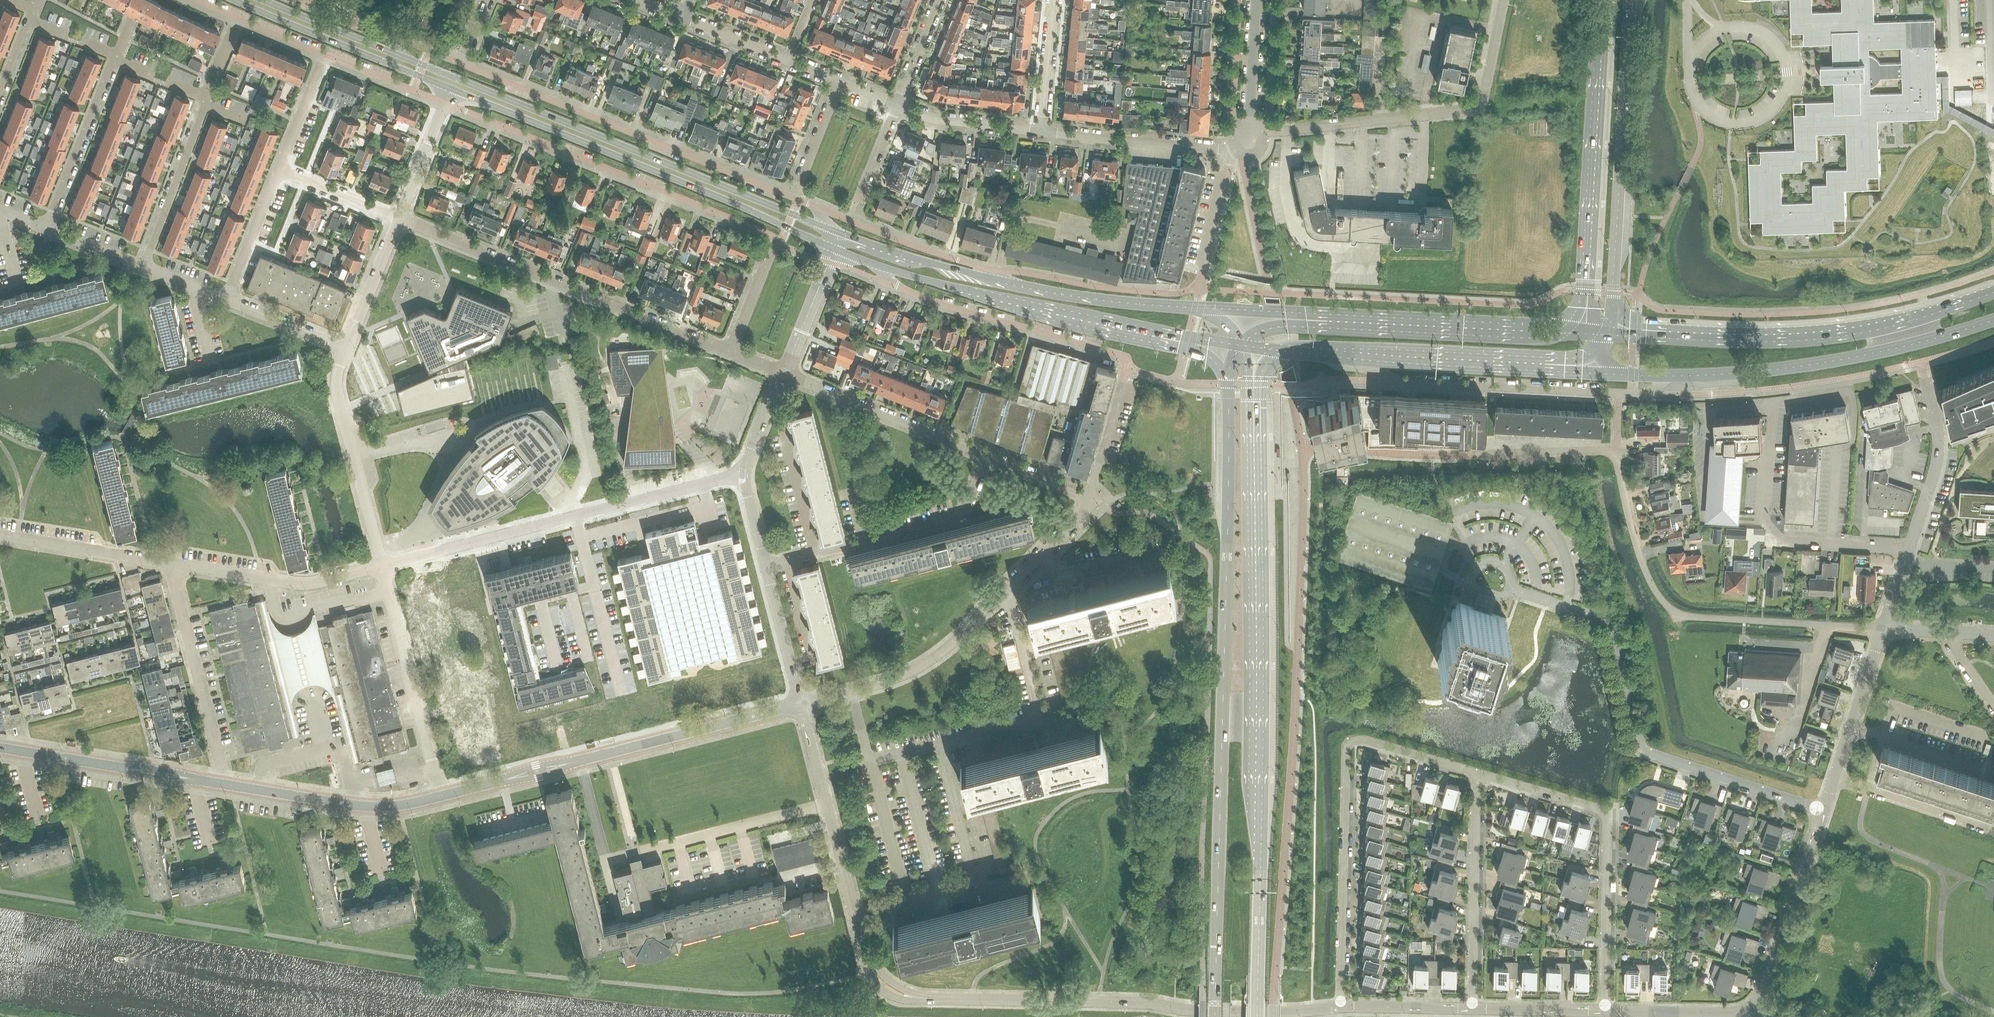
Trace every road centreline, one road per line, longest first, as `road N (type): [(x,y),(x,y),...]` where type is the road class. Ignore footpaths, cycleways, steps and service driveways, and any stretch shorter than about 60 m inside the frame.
road 1 (primary): [(1228,385),(1214,1016)]
road 2 (primary): [(1257,1016),(1254,446)]
road 3 (unclassified): [(1884,628),(1672,611),(1640,557),(1611,455),(1481,455)]
road 4 (primary): [(832,229),(406,58)]
road 5 (residential): [(1823,810),(1646,751),(1607,621),(1510,589)]
road 6 (primary): [(451,89),(835,250)]
road 7 (unclassified): [(929,998),(1289,1013),(1340,1007)]
road 8 (residential): [(1476,774),(1361,740),(1347,747),(1340,1007)]
road 9 (residential): [(814,206),(460,63)]
road 10 (residential): [(745,473),(382,566)]
road 11 (unclassified): [(1605,1011),(1735,1013),(1759,1002),(1823,810)]
road 12 (residential): [(445,104),(775,242)]
road 13 (residential): [(731,352),(399,219)]
road 14 (residential): [(1248,141),(1275,130),(1481,107),(1504,0)]
road 15 (residential): [(1605,1011),(1607,812),(1476,774)]
road 16 (primary): [(1669,376),(1861,356),(1993,320)]
road 17 (residential): [(871,758),(1035,716),(1012,605),(1002,595)]
road 18 (primary): [(1993,293),(1855,334),(1707,340)]
road 19 (secondary): [(1613,303),(1629,16)]
road 20 (residential): [(876,265),(894,286),(1120,355),(1126,367)]
road 21 (residential): [(144,266),(238,19)]
road 22 (unclassified): [(1386,381),(1648,394)]
road 23 (primary): [(876,265),(1131,325)]
road 24 (residential): [(45,227),(142,0)]
road 25 (secondary): [(1604,0),(1591,240)]
road 26 (residential): [(441,796),(382,566)]
road 27 (residential): [(1473,1009),(1476,774)]
road 28 (primary): [(234,0),(451,89)]
road 29 (tertiary): [(801,704),(580,761)]
road 30 (residential): [(220,784),(169,563)]
road 31 (residential): [(382,566),(338,395),(347,347)]
road 32 (tertiary): [(441,796),(363,807),(220,784)]
road 33 (residential): [(783,373),(989,455)]
road 34 (residential): [(815,554),(963,516),(989,455)]
road 35 (residential): [(975,882),(906,900),(871,758)]
road 36 (residential): [(382,566),(297,584),(169,563)]
road 37 (residential): [(1248,141),(1220,150),(1042,131)]
road 38 (unclassified): [(816,761),(864,951)]
road 39 (unclassified): [(1823,810),(1884,628)]
road 40 (primary): [(1194,308),(1004,284)]
road 41 (primary): [(1562,327),(1375,317)]
road 42 (residential): [(1002,595),(935,657),(851,691)]
road 43 (primary): [(1375,317),(1194,308)]
road 44 (residential): [(983,267),(814,206)]
road 45 (unclassified): [(1909,550),(1938,455),(1926,382)]
road 46 (residential): [(169,563),(0,535)]
road 47 (primary): [(406,58),(263,0)]
road 48 (residential): [(815,554),(780,420),(766,414)]
road 49 (primary): [(1365,361),(1516,370)]
road 50 (primary): [(1004,284),(860,240)]
road 51 (residential): [(1042,131),(931,118),(897,104)]
road 52 (tertiary): [(1248,141),(1257,0)]
road 53 (residential): [(226,299),(278,170)]
road 54 (primary): [(1375,317),(1273,328),(1241,345)]
road 55 (residential): [(347,347),(399,219)]
road 56 (unclassified): [(1909,550),(1772,541)]
road 57 (residential): [(1090,499),(1126,367)]
road 58 (residential): [(1248,141),(1230,162),(1204,267)]
road 59 (tertiary): [(783,373),(835,250)]
road 60 (unclassified): [(1340,1007),(1473,1009)]
road 61 (unclassified): [(1473,1009),(1605,1011)]
road 62 (residential): [(1042,131),(1055,0)]
road 63 (residential): [(399,219),(278,170)]
road 64 (residential): [(324,55),(445,104)]
road 65 (residential): [(1002,595),(1090,499)]
road 66 (residential): [(347,347),(226,299)]
road 67 (track): [(1352,473),(1467,469),(1467,455)]
road 68 (residential): [(399,219),(445,104)]
road 69 (residential): [(278,170),(324,55)]
road 70 (tertiary): [(122,768),(0,748)]
road 71 (residential): [(791,665),(810,660),(785,562)]

